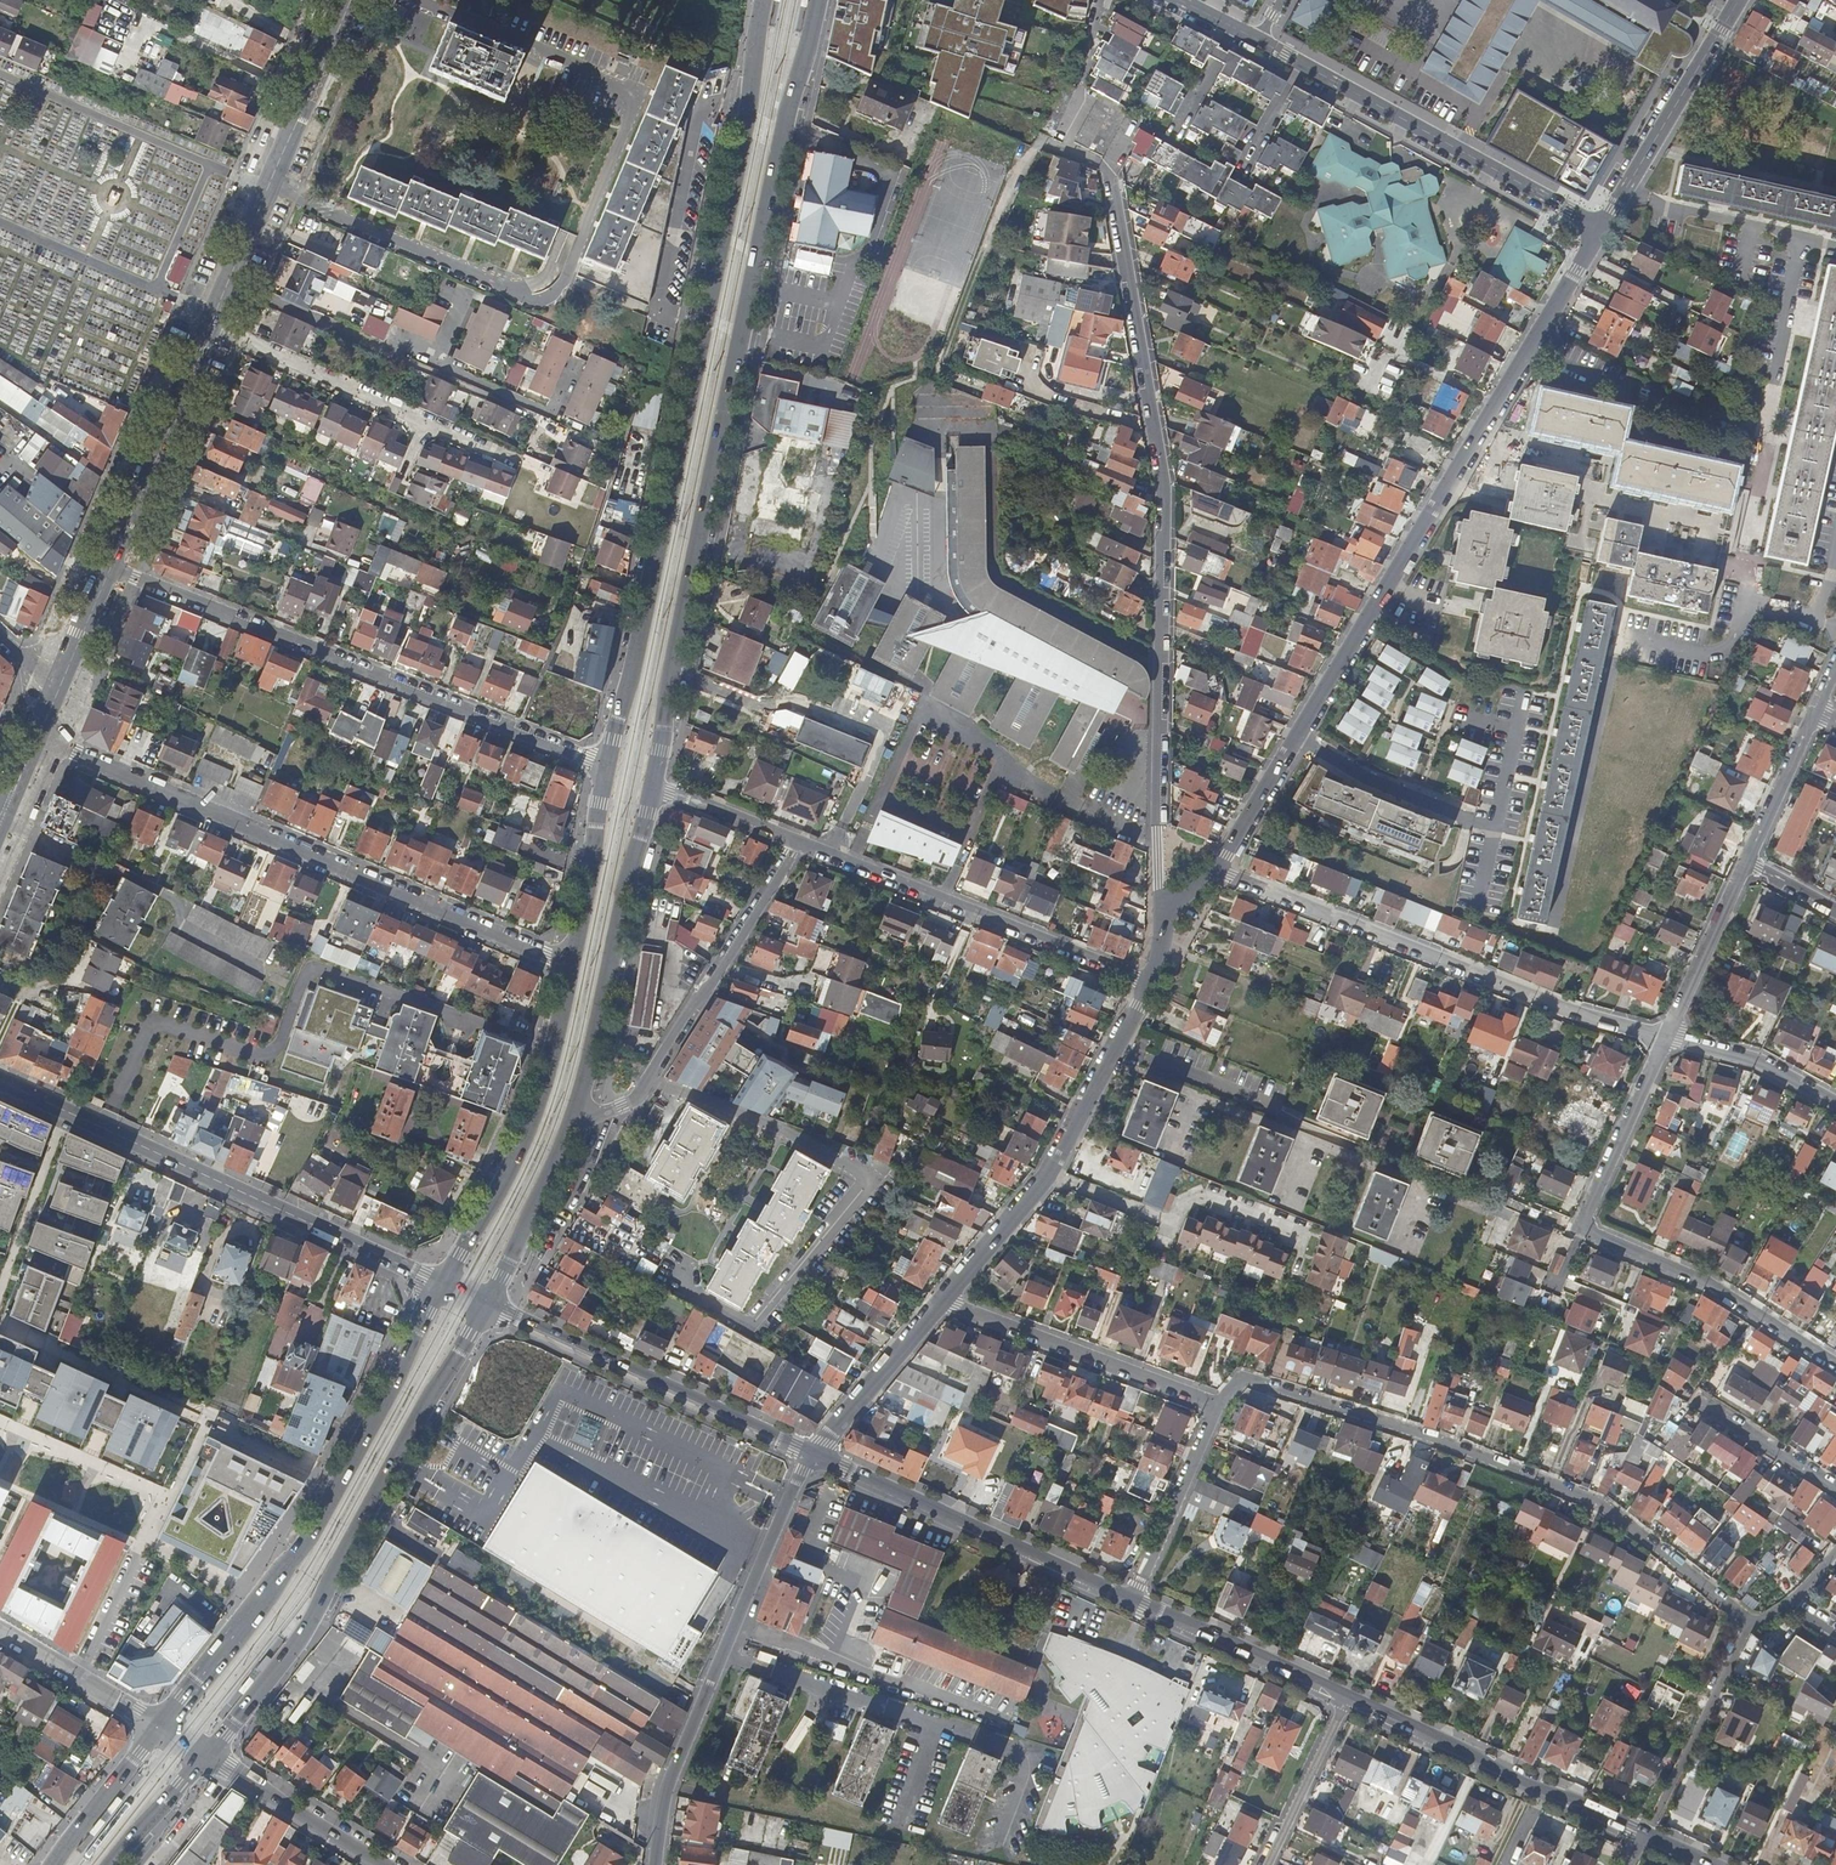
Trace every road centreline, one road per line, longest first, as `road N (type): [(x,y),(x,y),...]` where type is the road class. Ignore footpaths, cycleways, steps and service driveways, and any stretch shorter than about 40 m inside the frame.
road 1 (residential): [(1094,0),(1066,148),(1110,174),(1169,491),(1161,952)]
road 2 (primary): [(654,787),(670,678),(783,130),(818,0)]
road 3 (primary): [(764,0),(746,120),(611,768)]
road 4 (residential): [(1215,871),(1600,232)]
road 5 (tertiary): [(104,569),(351,0)]
road 6 (residential): [(1751,1624),(1600,1503),(1243,1376),(1218,1405)]
road 7 (residential): [(39,739),(569,965)]
road 8 (residential): [(104,569),(611,768)]
road 9 (primary): [(205,1753),(313,1617),(486,1306)]
road 10 (primary): [(443,1286),(318,1524),(160,1728)]
road 11 (residential): [(1667,1042),(1585,1216),(1591,1233),(1704,1279),(1835,1362)]
road 12 (tertiary): [(443,1286),(0,1083)]
road 13 (residential): [(1215,871),(1667,1042)]
road 14 (tertiary): [(810,1453),(665,1789),(655,1864)]
road 15 (residential): [(946,1302),(1048,1178),(1148,982)]
road 16 (residential): [(798,844),(1148,982)]
road 17 (residential): [(1804,240),(1743,552),(1758,601)]
road 18 (residential): [(575,1110),(605,1113),(638,1096),(798,844)]
road 19 (tertiary): [(810,1453),(486,1306)]
road 20 (tertiary): [(1132,1600),(810,1453)]
road 21 (primary): [(569,965),(559,1032),(520,1153),(443,1286)]
road 22 (residential): [(1299,65),(1600,232)]
road 23 (primary): [(575,1110),(654,787)]
road 24 (tertiary): [(1646,1835),(1346,1698)]
road 25 (residential): [(946,1302),(1218,1405)]
road 26 (residential): [(1751,1624),(1646,1835)]
road 27 (tertiary): [(1346,1698),(1132,1600)]
road 28 (secondary): [(205,1753),(392,1864)]
road 29 (primary): [(486,1306),(575,1110)]
road 30 (residential): [(1218,1405),(1132,1600)]
road 31 (residential): [(810,1453),(946,1302)]
road 32 (primary): [(611,768),(569,965)]
road 33 (residential): [(1626,188),(1727,19)]
road 34 (residential): [(1667,1042),(1746,863)]
road 35 (tertiary): [(160,1728),(0,1630)]
road 36 (residential): [(1267,1864),(1346,1698)]
road 37 (residential): [(1667,1042),(1755,1061),(1835,1106)]
road 38 (primary): [(160,1728),(54,1864)]
road 39 (residential): [(1746,863),(1816,714)]
road 40 (residential): [(654,787),(798,844)]
road 41 (residential): [(1713,1412),(1835,1490)]
road 42 (primary): [(114,1864),(205,1753)]
road 43 (residential): [(1758,601),(1718,652),(1643,640)]
road 44 (residential): [(1750,227),(1660,206),(1626,188)]
road 45 (tertiary): [(58,685),(104,569)]

